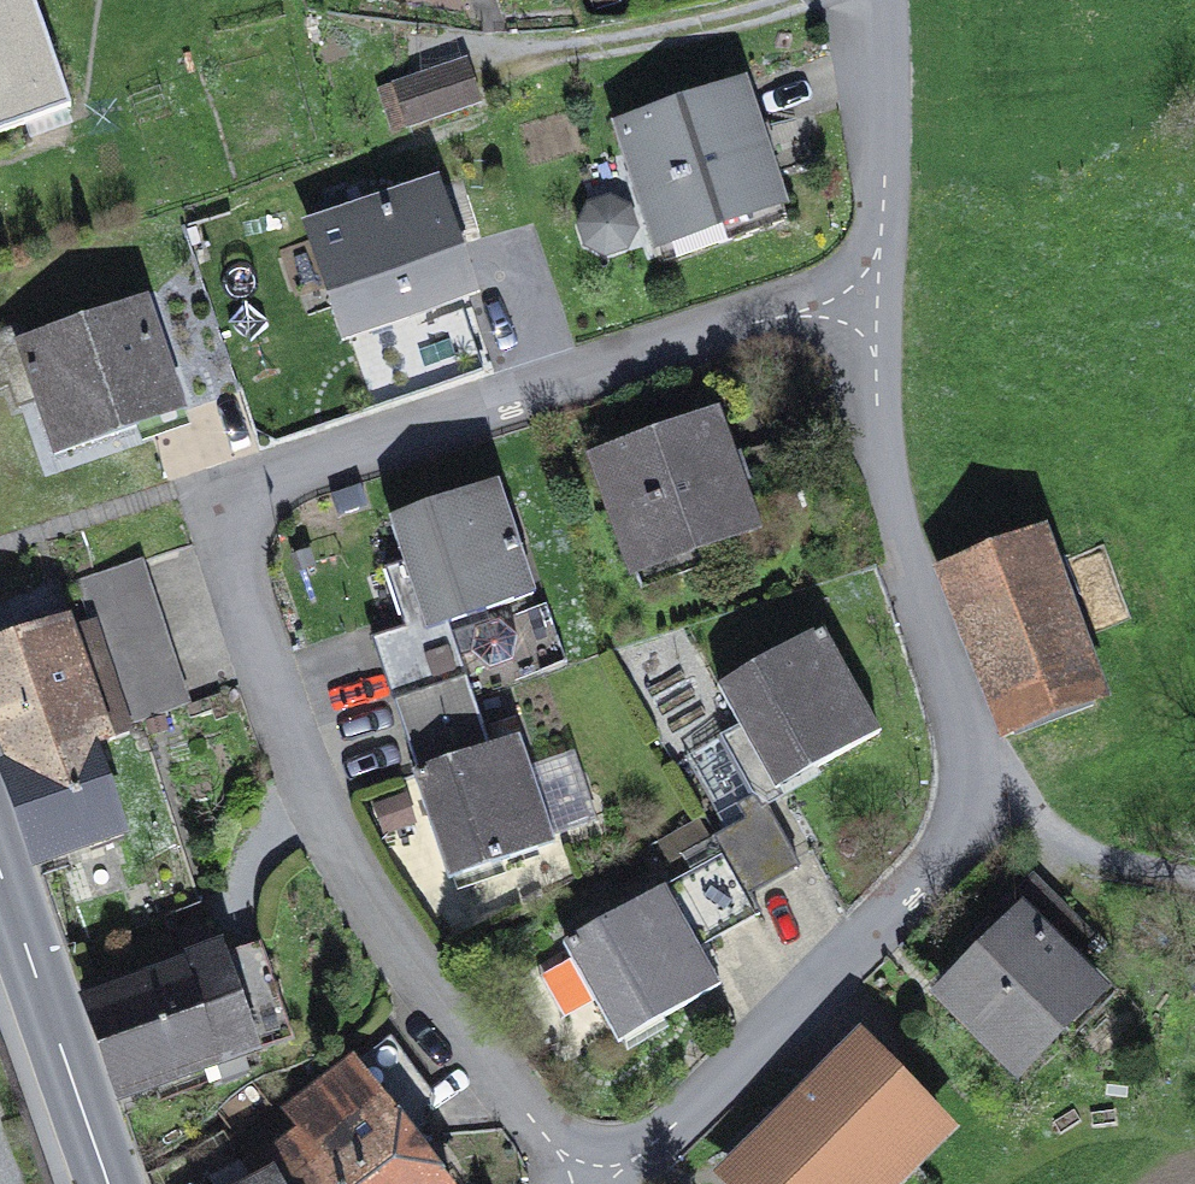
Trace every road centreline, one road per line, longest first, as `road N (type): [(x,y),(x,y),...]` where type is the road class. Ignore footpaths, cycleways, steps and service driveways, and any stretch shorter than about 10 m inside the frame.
road 1 (residential): [(591,1183),(528,1115),(384,923),(338,846),(273,701),(212,500),(744,320),(876,288)]
road 2 (residential): [(600,1183),(921,891),(974,822),(981,755),(880,474),(876,288)]
road 3 (secondary): [(0,882),(108,1183)]
road 4 (residential): [(876,288),(884,178),(880,0)]

